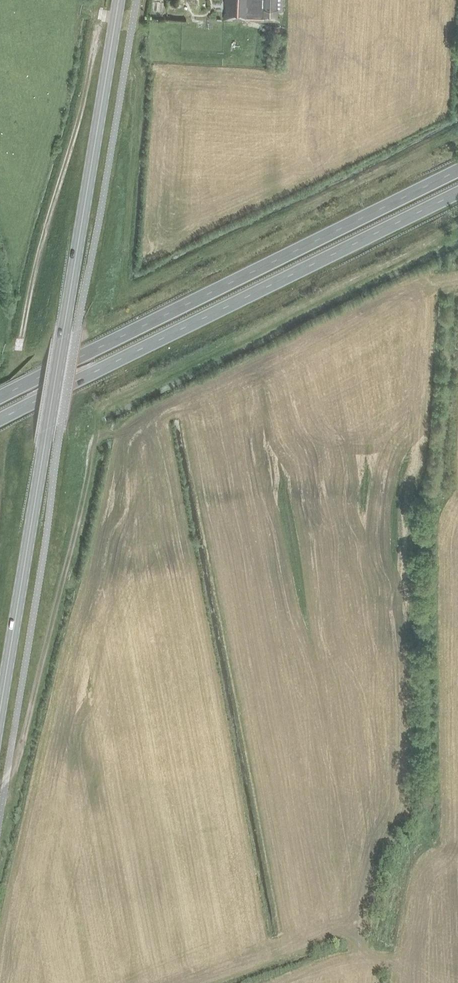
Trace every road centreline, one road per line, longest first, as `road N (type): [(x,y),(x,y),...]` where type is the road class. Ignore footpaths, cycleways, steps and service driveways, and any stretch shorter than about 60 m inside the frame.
road 1 (tertiary): [(0,712),(120,0)]
road 2 (trunk): [(0,420),(457,194)]
road 3 (trunk): [(457,171),(0,397)]

